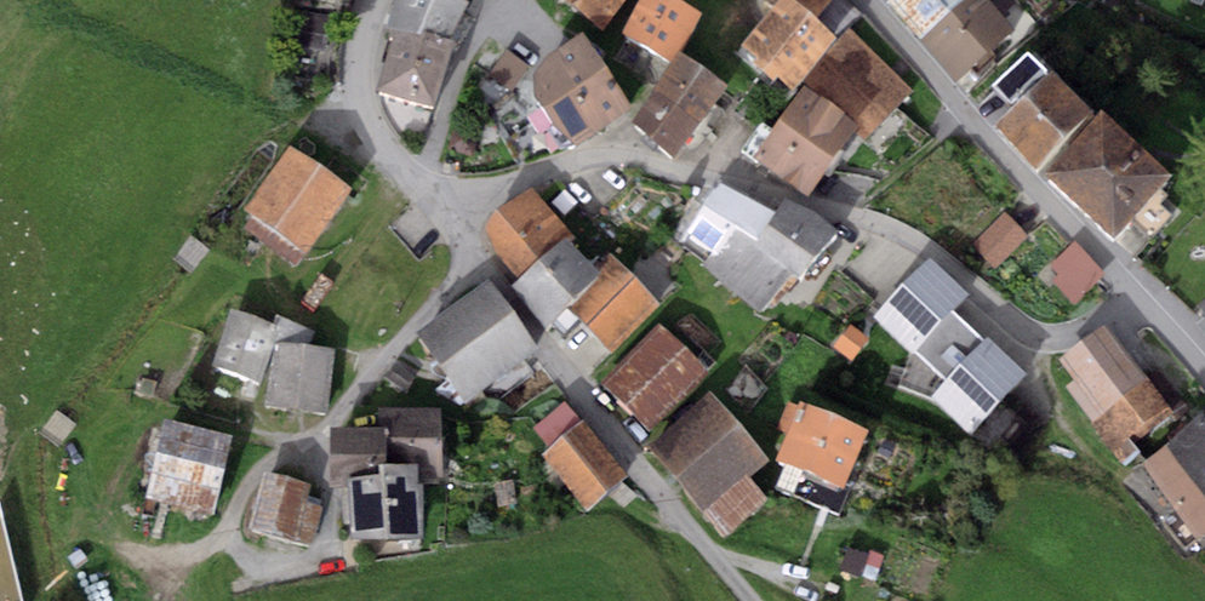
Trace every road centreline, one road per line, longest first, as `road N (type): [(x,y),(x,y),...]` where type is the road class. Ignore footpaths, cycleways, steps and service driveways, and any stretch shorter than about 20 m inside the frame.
road 1 (residential): [(446,208),(552,168),(599,157),(653,160),(882,225),(1047,338),(1105,321),(1137,295)]
road 2 (residential): [(754,600),(636,464),(446,208)]
road 3 (residential): [(1137,295),(990,144),(871,0)]
road 4 (residential): [(446,208),(384,147),(360,107),(359,59),(379,0)]

